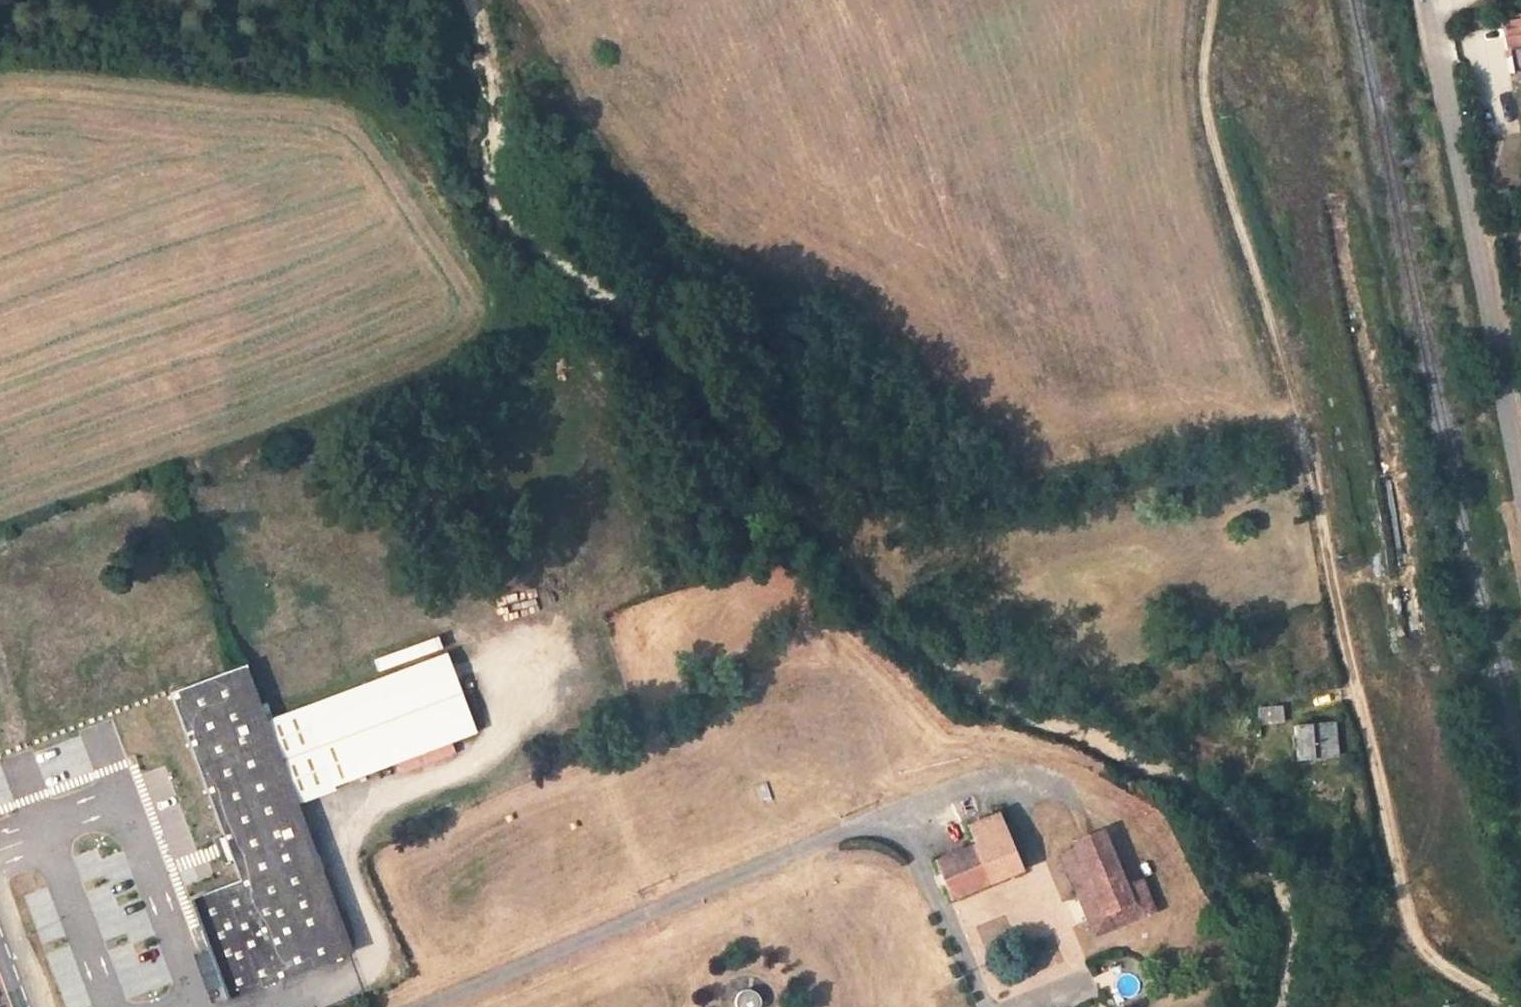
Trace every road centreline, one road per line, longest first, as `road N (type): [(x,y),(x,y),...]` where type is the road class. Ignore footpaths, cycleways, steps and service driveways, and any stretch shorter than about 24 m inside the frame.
road 1 (track): [(1212,0),(1202,88),(1307,442),(1407,917),(1422,947),(1455,974),(1520,1004)]
road 2 (unclassified): [(1520,477),(1426,0)]

